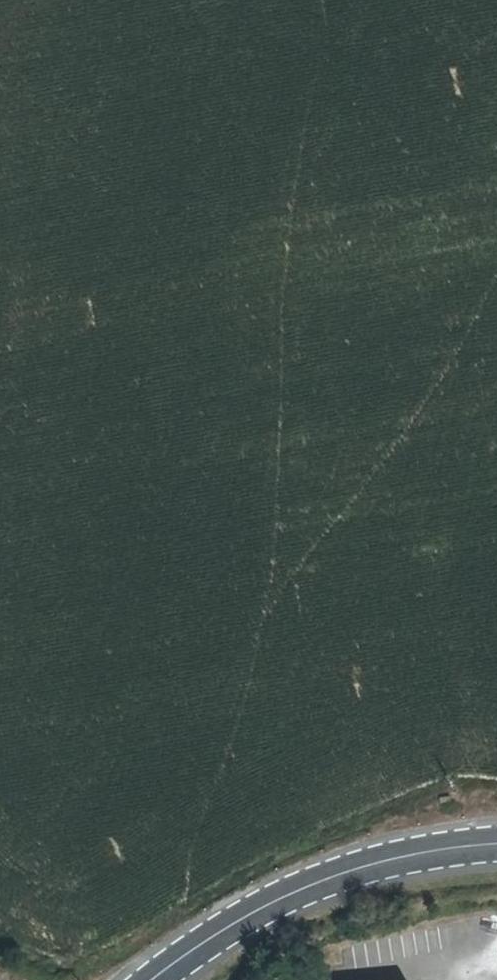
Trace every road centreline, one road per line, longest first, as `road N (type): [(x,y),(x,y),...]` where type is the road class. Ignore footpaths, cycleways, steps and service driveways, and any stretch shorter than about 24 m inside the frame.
road 1 (tertiary): [(496,843),(404,852),(330,871),(155,979)]

